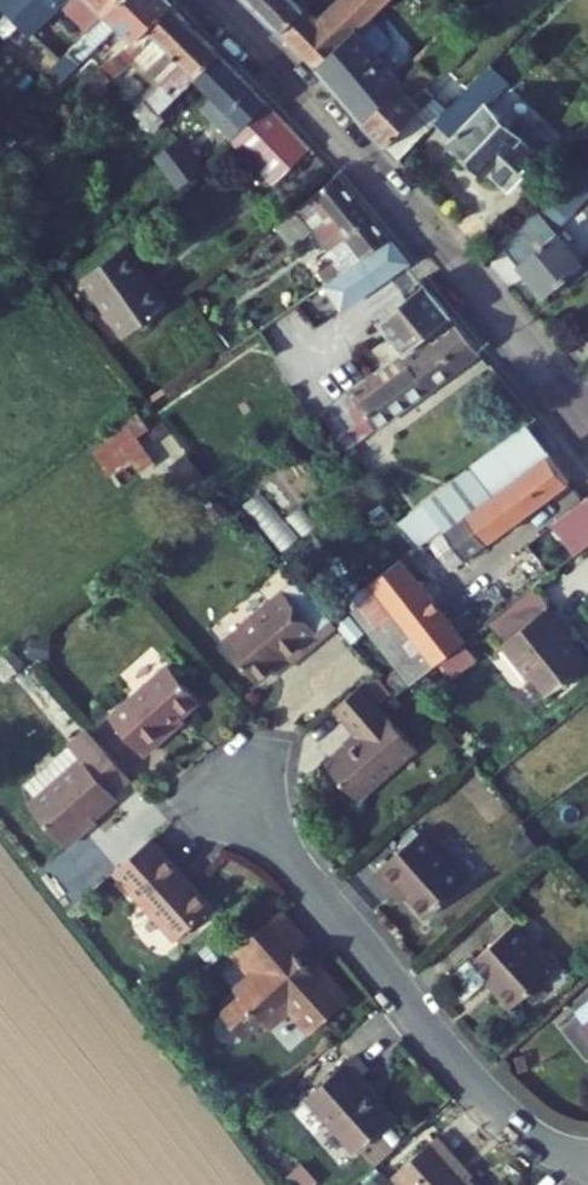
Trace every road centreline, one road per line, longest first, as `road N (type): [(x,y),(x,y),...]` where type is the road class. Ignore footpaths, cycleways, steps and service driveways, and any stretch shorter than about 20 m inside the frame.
road 1 (residential): [(210,0),(339,138),(570,414)]
road 2 (residential): [(245,802),(498,1111),(530,1138),(587,1164)]

